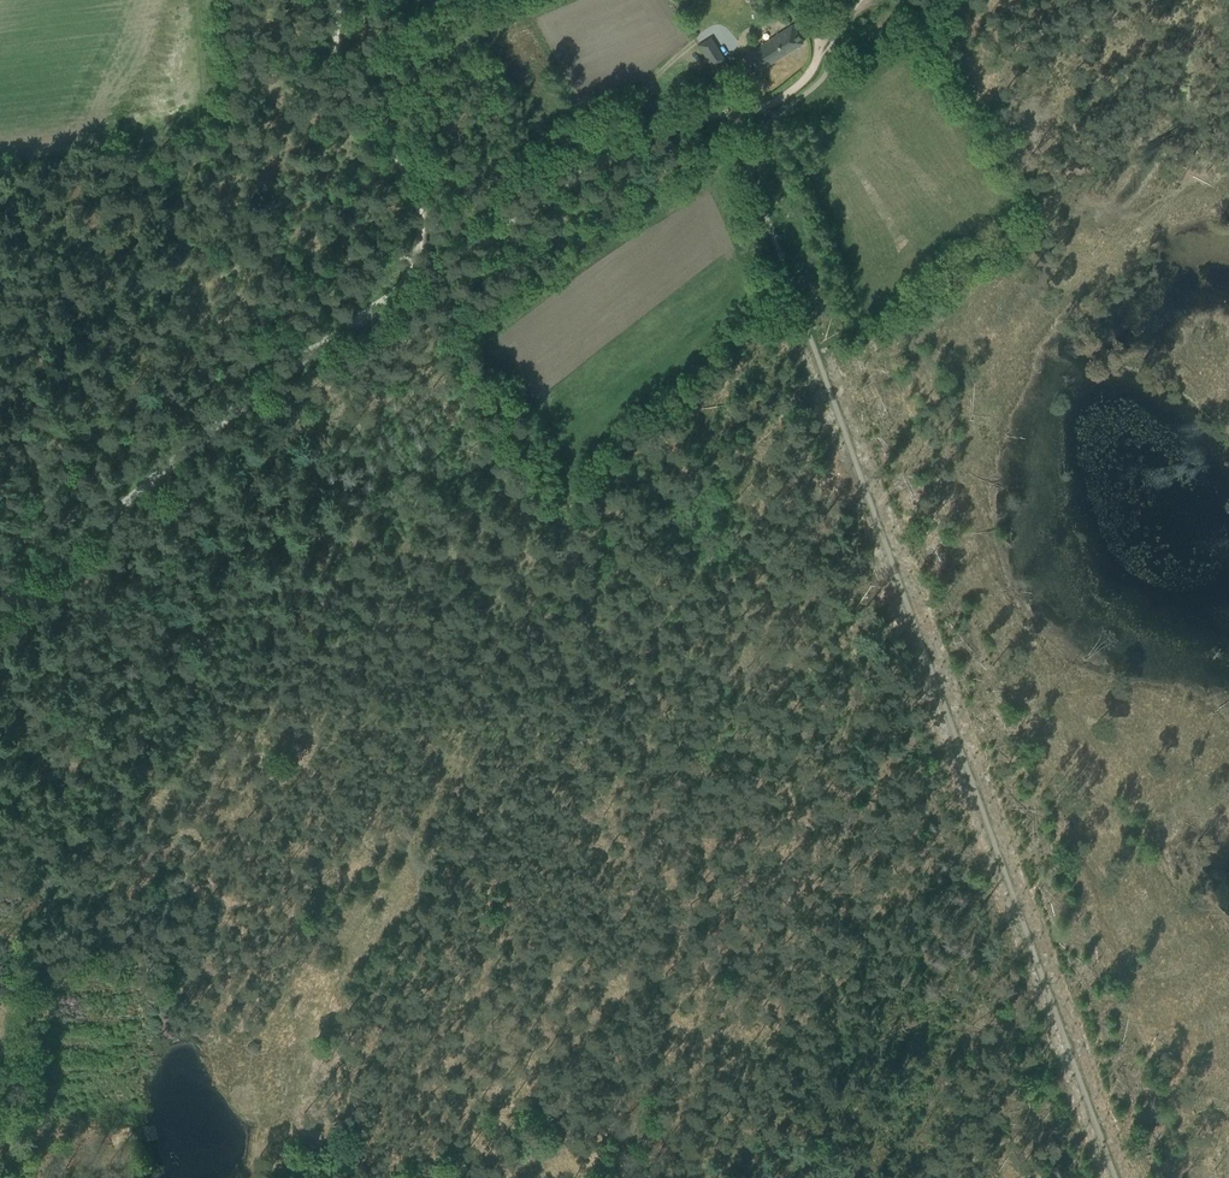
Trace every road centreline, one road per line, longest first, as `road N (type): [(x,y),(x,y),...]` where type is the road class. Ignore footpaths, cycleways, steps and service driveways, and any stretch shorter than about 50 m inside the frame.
road 1 (track): [(0,614),(234,411),(413,286)]
road 2 (track): [(413,286),(609,155),(701,115),(730,111)]
road 3 (track): [(344,0),(337,79),(419,192),(413,286)]
road 4 (track): [(730,111),(764,108),(790,92),(814,68),(822,35)]

